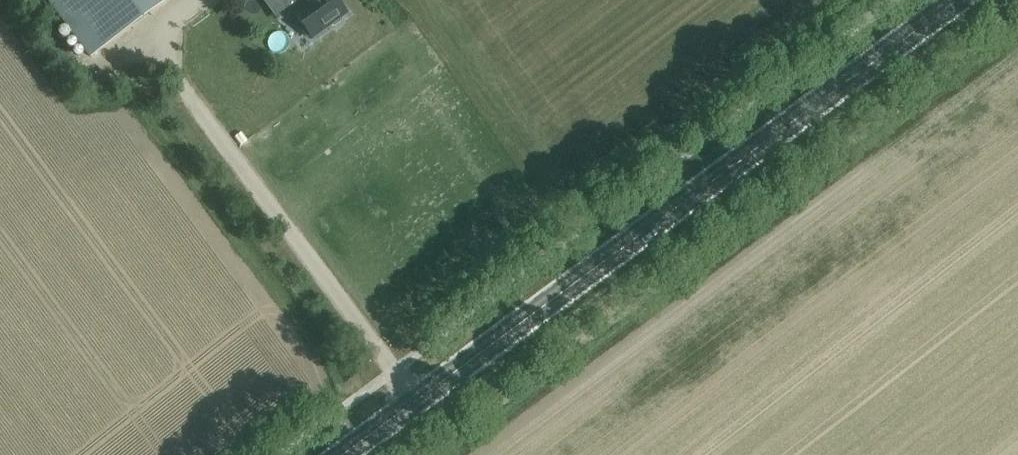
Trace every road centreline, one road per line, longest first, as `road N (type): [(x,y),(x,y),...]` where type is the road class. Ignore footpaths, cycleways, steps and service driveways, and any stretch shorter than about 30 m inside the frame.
road 1 (secondary): [(347,454),(959,0)]

